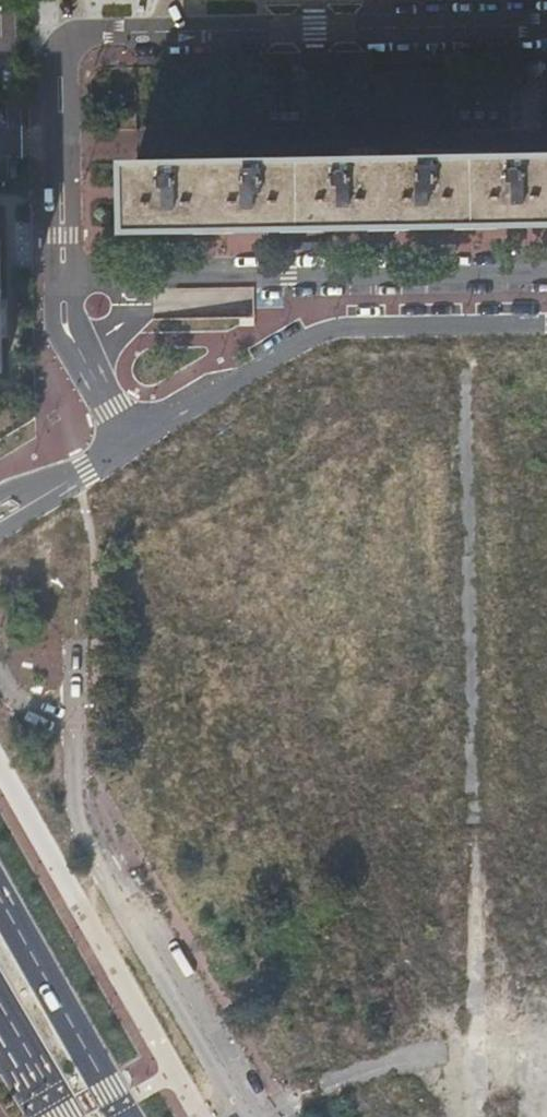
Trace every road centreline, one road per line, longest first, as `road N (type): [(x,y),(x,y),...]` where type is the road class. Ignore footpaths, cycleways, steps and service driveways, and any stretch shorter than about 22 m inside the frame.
road 1 (residential): [(254,1116),(75,820),(64,724),(31,708),(0,652)]
road 2 (residential): [(546,271),(96,279),(66,304)]
road 3 (residential): [(131,442),(325,329),(546,327)]
road 4 (residential): [(174,34),(546,27)]
road 5 (residential): [(65,35),(50,64),(54,269),(65,283)]
road 6 (residential): [(65,283),(77,268),(76,55),(65,35)]
road 7 (primary): [(127,1116),(0,895)]
road 8 (residential): [(131,442),(71,336),(66,304)]
road 9 (residential): [(0,519),(131,442)]

